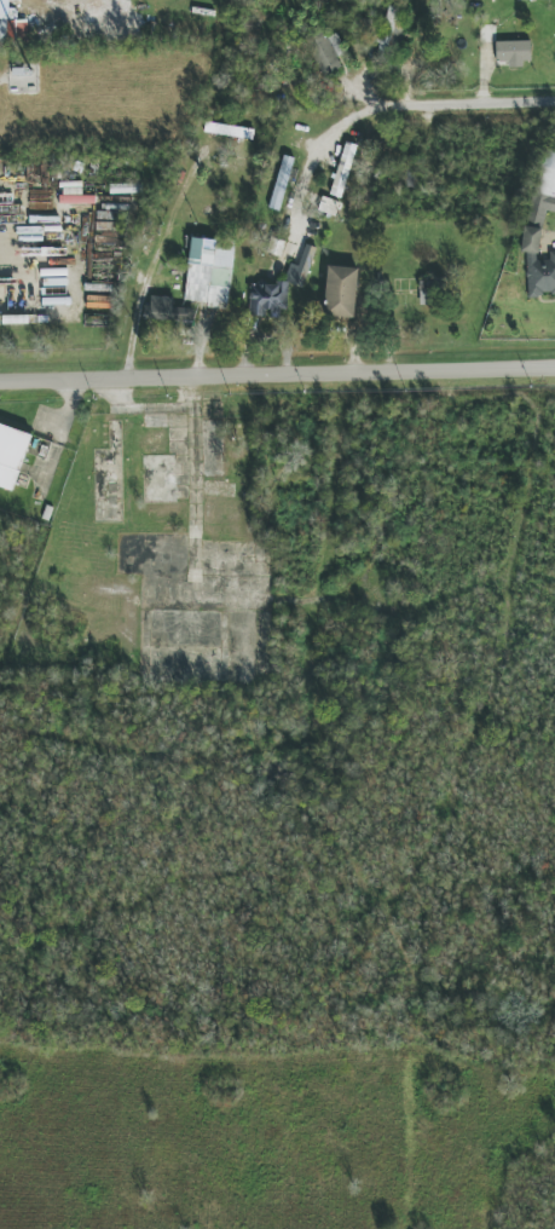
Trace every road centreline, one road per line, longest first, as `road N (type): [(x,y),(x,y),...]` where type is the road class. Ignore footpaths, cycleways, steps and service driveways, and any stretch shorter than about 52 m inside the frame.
road 1 (residential): [(554,369),(0,382)]
road 2 (residential): [(357,114),(392,103),(554,99)]

